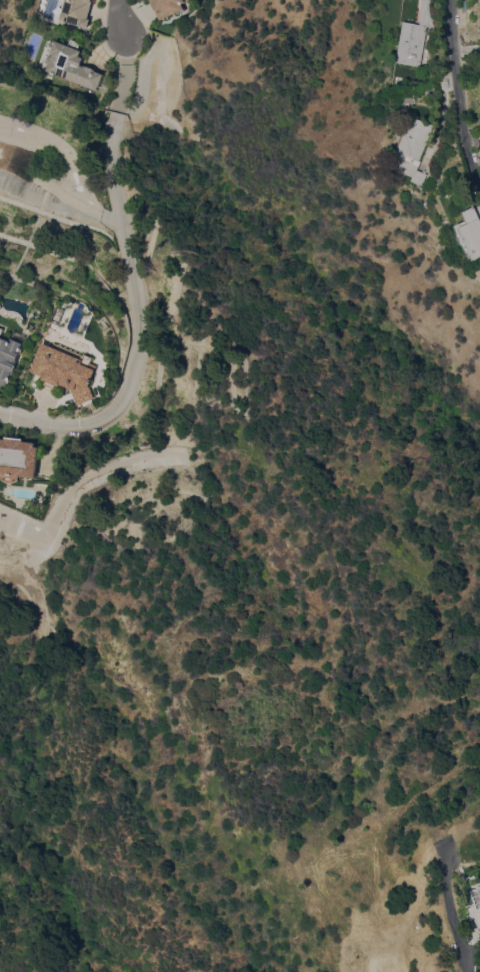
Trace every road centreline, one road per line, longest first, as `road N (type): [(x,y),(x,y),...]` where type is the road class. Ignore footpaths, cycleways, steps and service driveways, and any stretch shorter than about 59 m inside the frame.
road 1 (residential): [(479,162),(458,0)]

